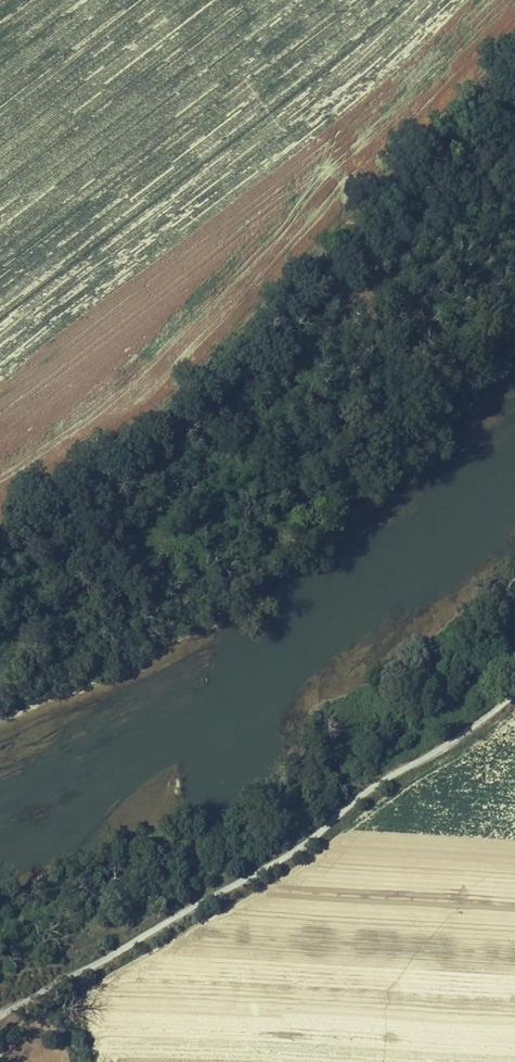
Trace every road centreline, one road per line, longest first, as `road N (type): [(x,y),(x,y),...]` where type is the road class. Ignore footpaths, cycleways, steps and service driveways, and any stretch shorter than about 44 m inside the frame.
road 1 (track): [(0,659),(83,588),(131,487),(166,453),(333,313),(433,264),(466,203),(514,141)]
road 2 (track): [(514,43),(157,401),(0,519)]
road 3 (track): [(0,1016),(74,978),(290,839),(514,678)]

